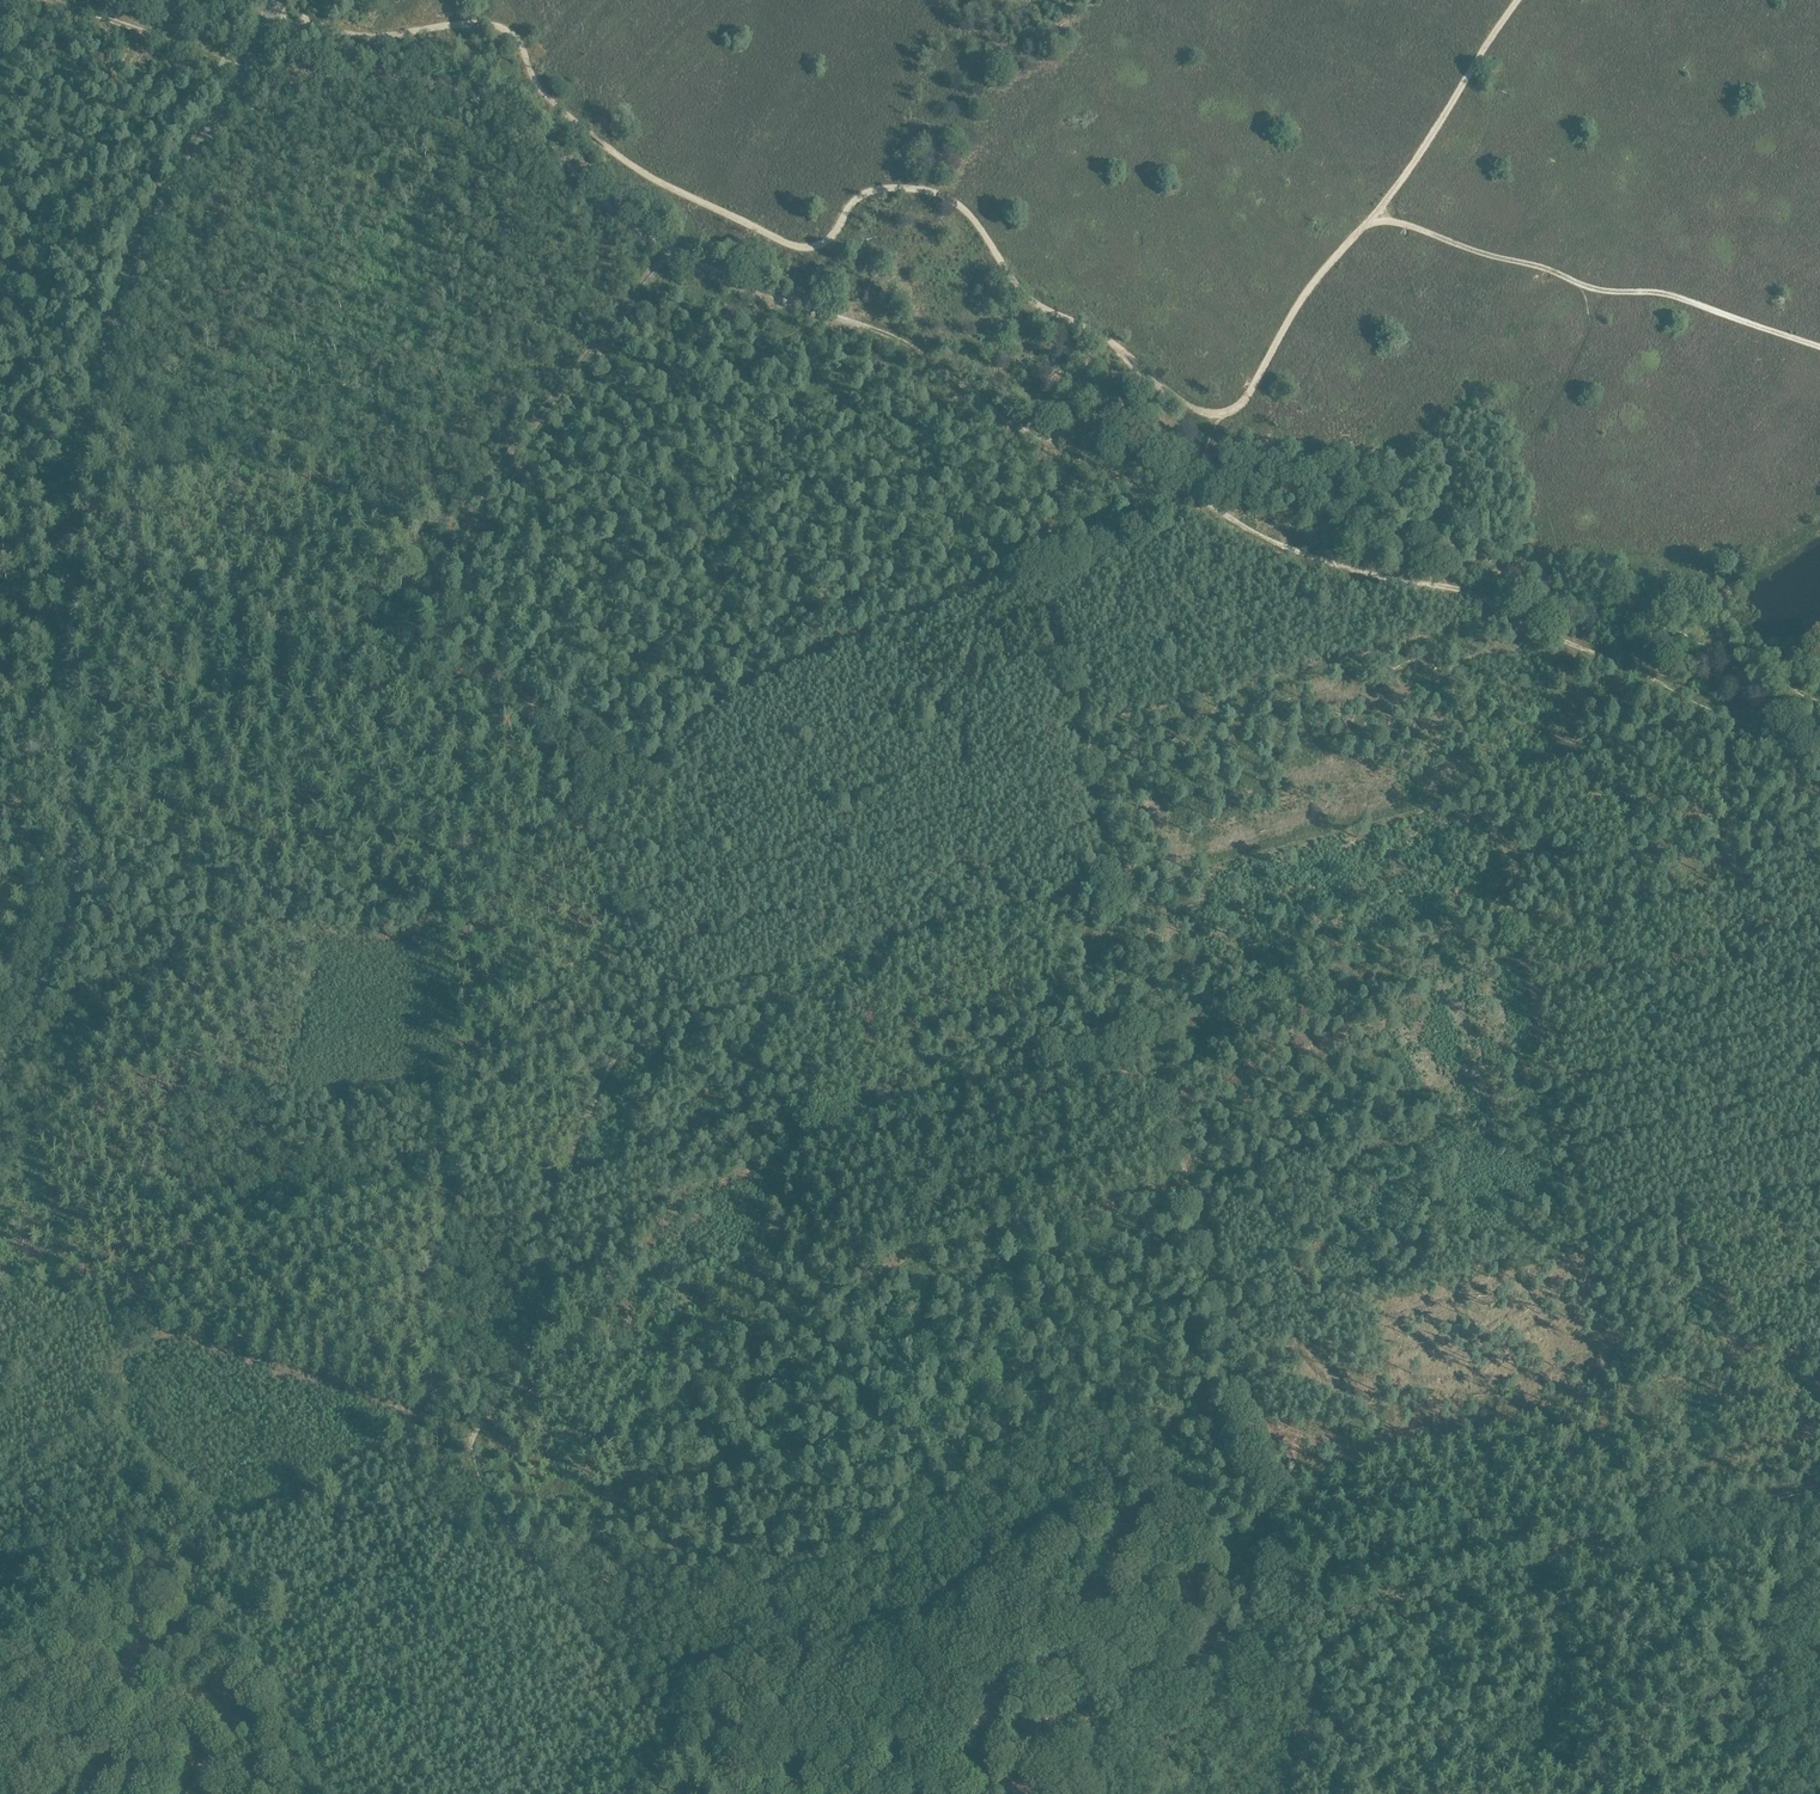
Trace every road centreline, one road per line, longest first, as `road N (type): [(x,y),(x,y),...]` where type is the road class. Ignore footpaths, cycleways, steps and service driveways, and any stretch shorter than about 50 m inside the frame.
road 1 (track): [(717,1793),(505,1530),(475,1466),(472,1438),(540,1334),(549,1305),(549,1218),(639,1002),(574,811),(574,749),(552,725),(457,668),(433,616),(439,551),(455,520),(670,246)]
road 2 (track): [(1522,620),(1471,594),(1319,559),(1187,492),(1021,430),(894,335),(774,298),(616,217),(562,158),(460,87),(309,77)]
road 3 (track): [(73,844),(191,846),(391,896),(465,892),(551,827),(605,806),(706,710),(742,688),(1174,508),(1217,415)]
road 4 (tertiary): [(0,1070),(48,977),(70,897),(62,553),(78,455),(150,238),(246,70),(276,0)]
road 5 (track): [(1217,415),(1198,410),(1096,332),(1025,297),(975,223),(946,197),(906,189),(861,194),(834,239),(799,247),(606,146),(544,95),(512,32),(463,24),(379,36),(303,25)]
road 6 (track): [(1033,566),(1292,1626)]
road 7 (track): [(858,1793),(1292,1626),(1819,1486)]
road 8 (track): [(472,1438),(453,1424),(153,1328),(0,1269)]
road 9 (track): [(1522,620),(1819,752)]
road 10 (track): [(1372,217),(1517,0)]
road 11 (track): [(1217,415),(1242,402),(1300,302),(1372,217)]
road 12 (track): [(1372,217),(1544,266),(1603,292)]
road 13 (track): [(1603,292),(1680,297),(1819,346)]
road 14 (track): [(1240,1644),(1271,1664),(1342,1744),(1361,1793)]
road 15 (track): [(223,61),(50,0)]

